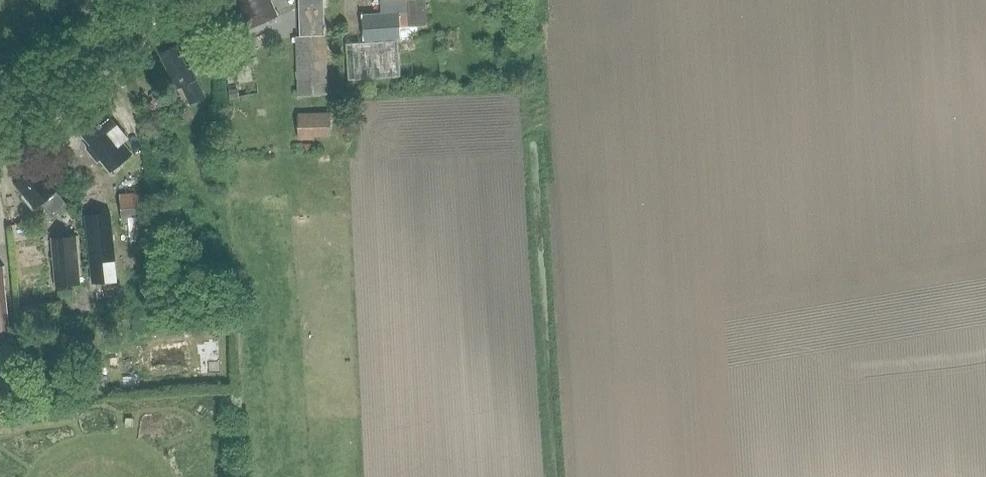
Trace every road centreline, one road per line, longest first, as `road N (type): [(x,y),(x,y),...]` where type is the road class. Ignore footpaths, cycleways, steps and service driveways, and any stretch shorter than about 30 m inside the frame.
road 1 (secondary): [(0,120),(151,0)]

